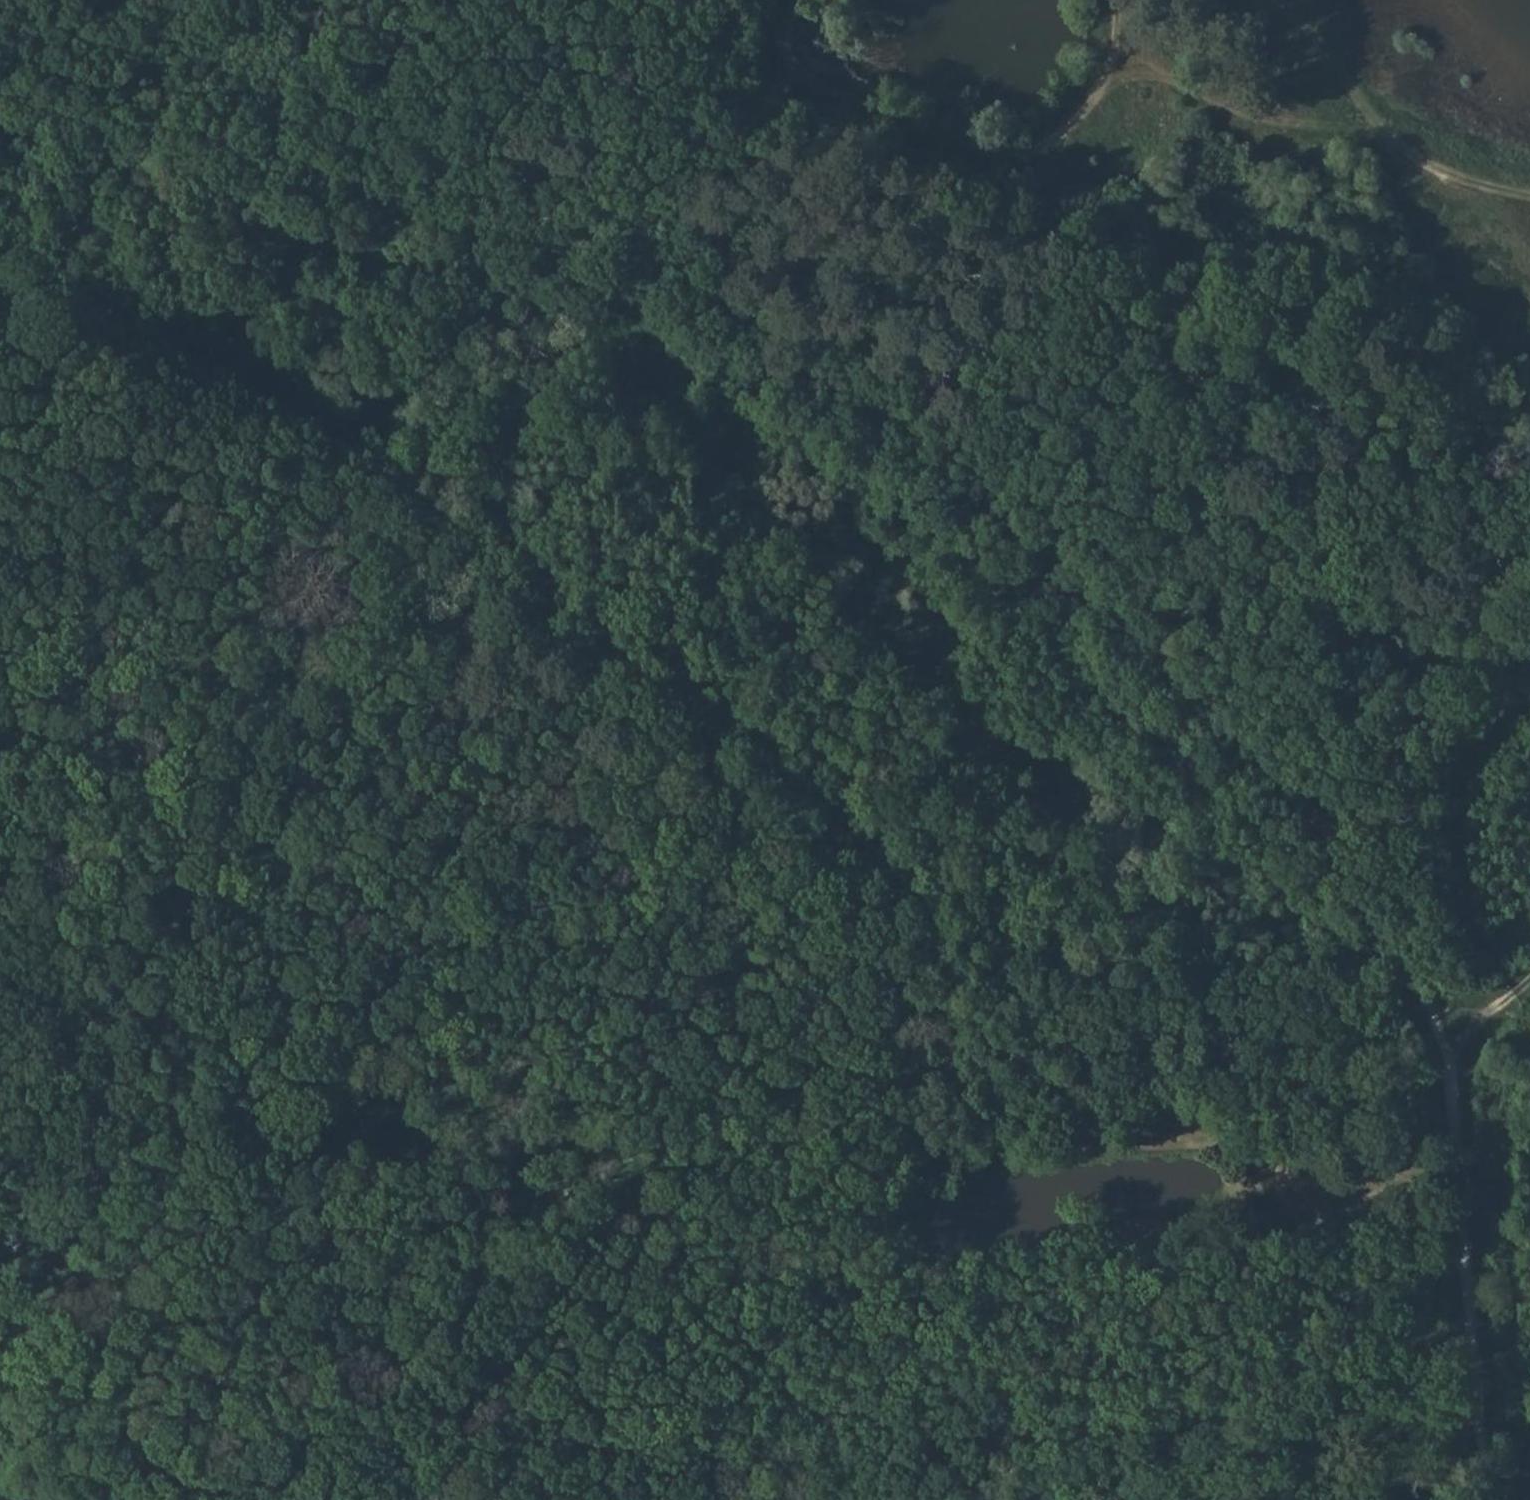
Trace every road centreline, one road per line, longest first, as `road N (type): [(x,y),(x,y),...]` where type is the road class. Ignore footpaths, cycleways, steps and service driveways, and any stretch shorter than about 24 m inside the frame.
road 1 (track): [(801,0),(776,40),(802,92),(999,159),(1075,145),(1114,67)]
road 2 (track): [(1114,67),(1529,199)]

